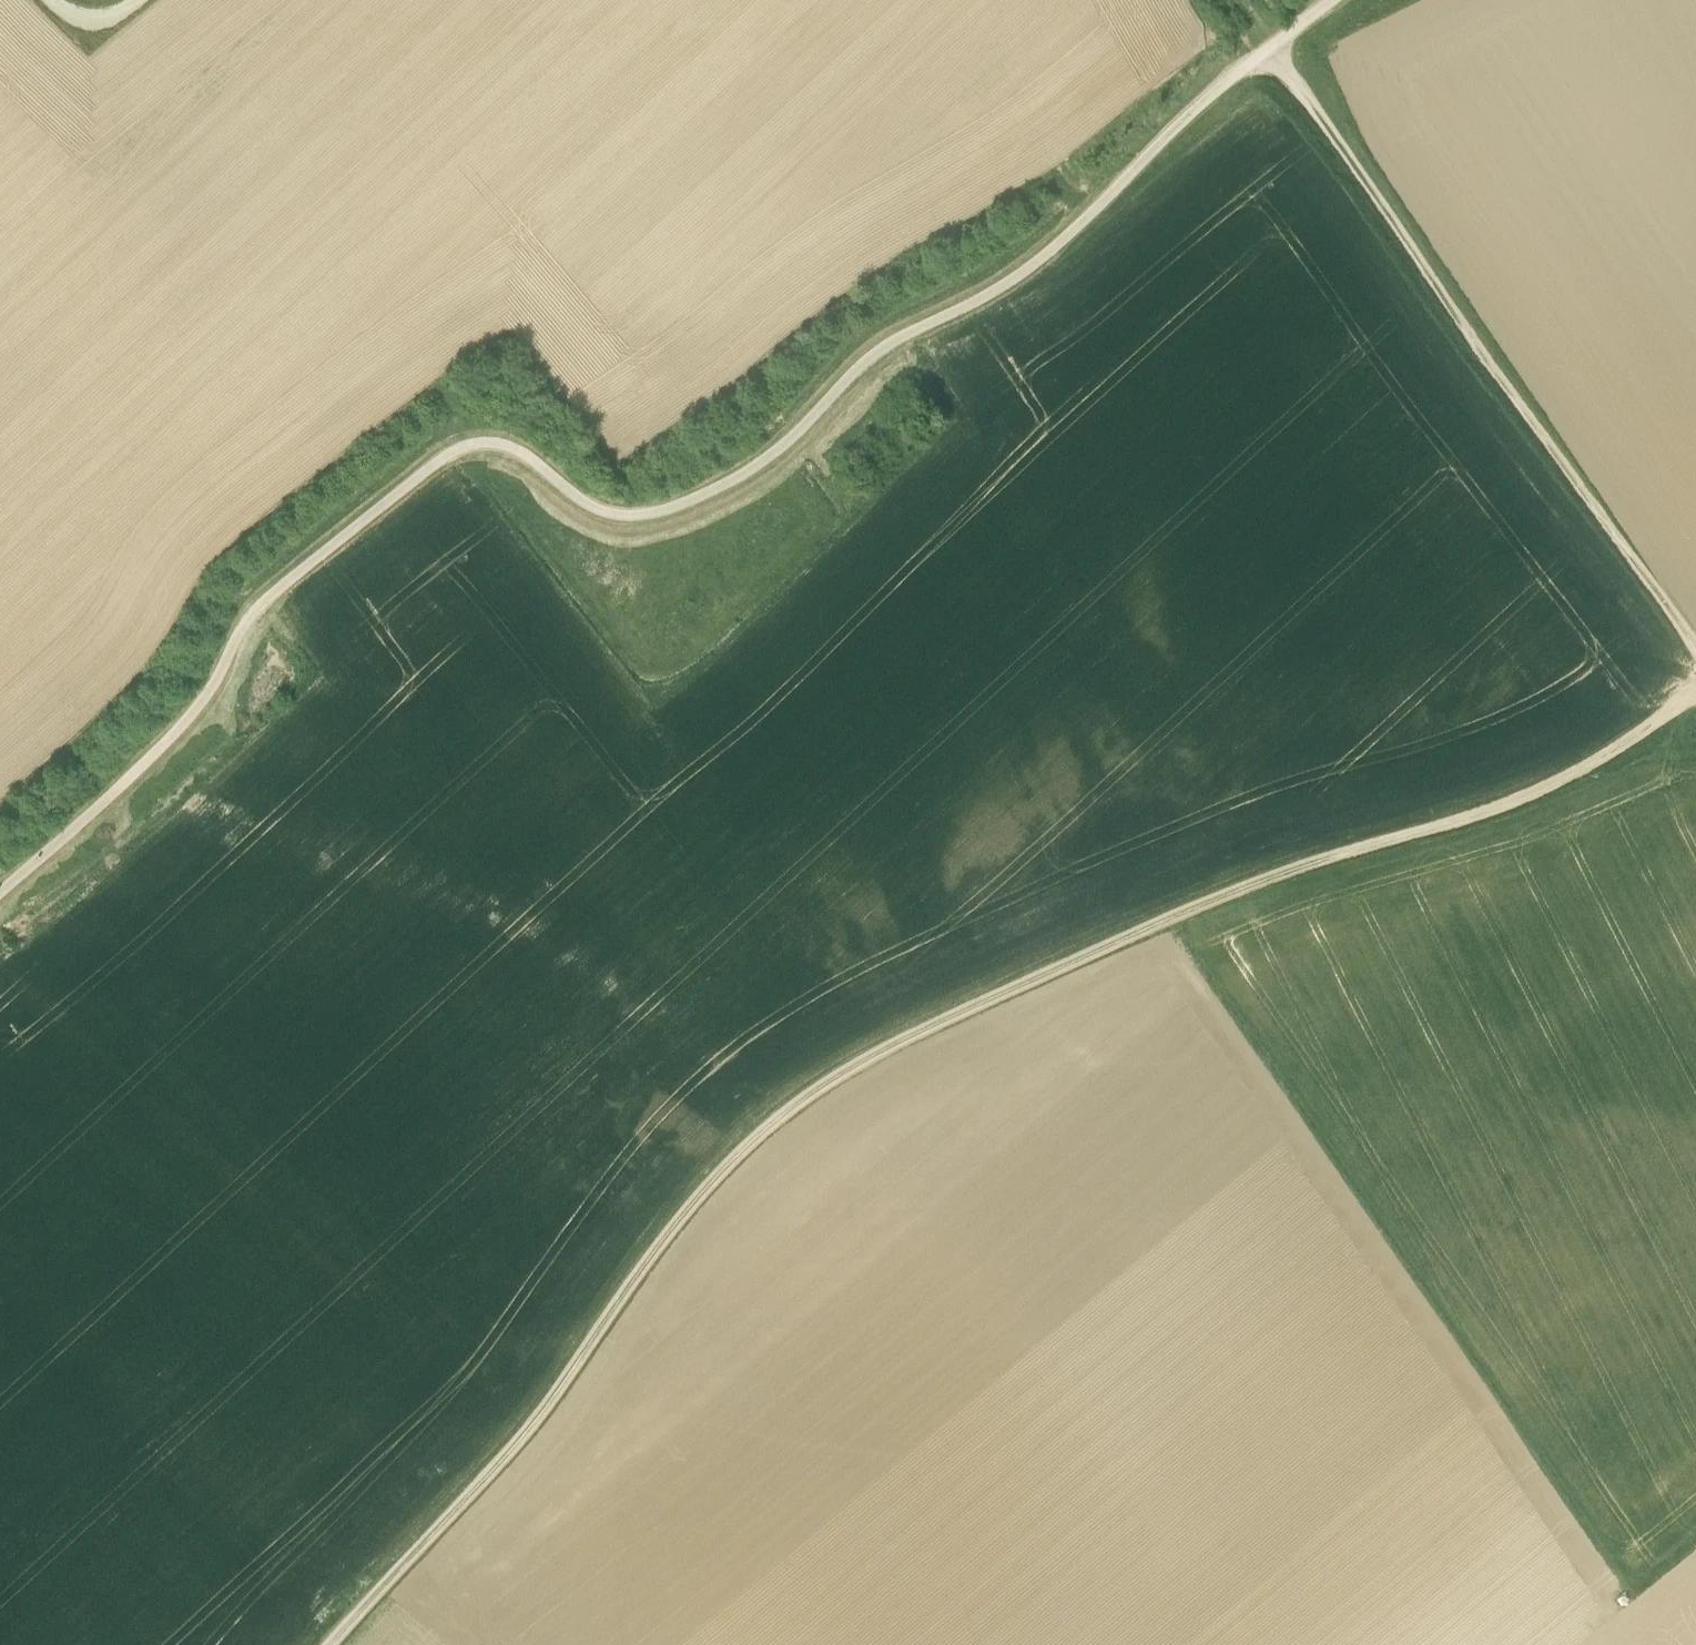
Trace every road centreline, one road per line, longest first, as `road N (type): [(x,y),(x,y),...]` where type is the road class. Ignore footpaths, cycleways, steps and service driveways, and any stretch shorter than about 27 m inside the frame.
road 1 (track): [(1695,691),(1608,753),(1508,805),(1226,894),(828,1078),(701,1190),(597,1325),(540,1416),(330,1644)]
road 2 (track): [(1695,645),(1268,48)]

